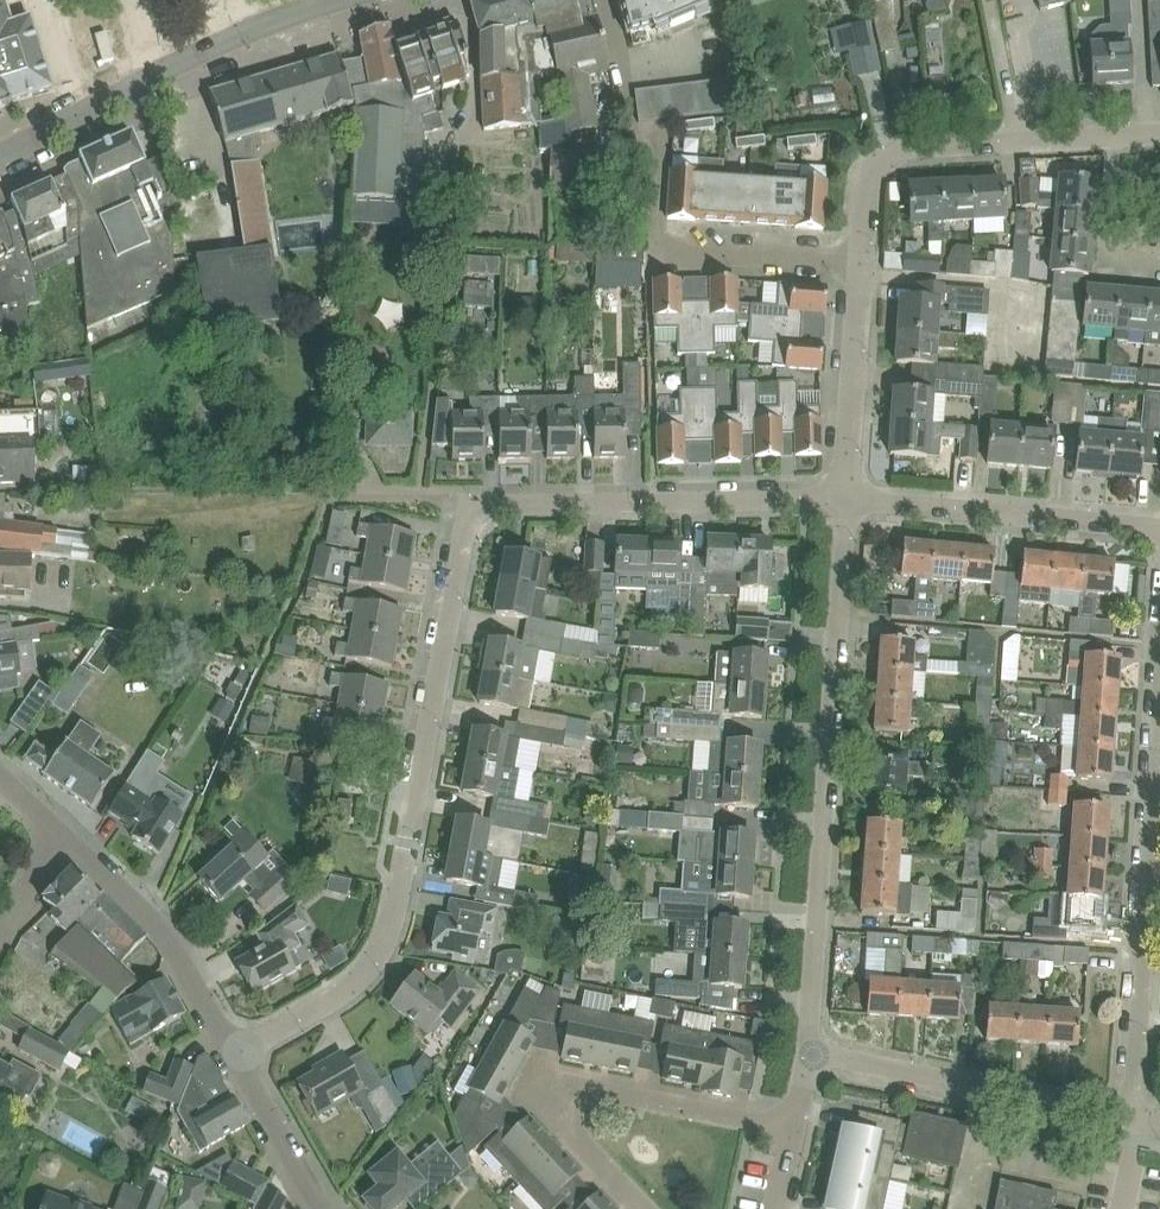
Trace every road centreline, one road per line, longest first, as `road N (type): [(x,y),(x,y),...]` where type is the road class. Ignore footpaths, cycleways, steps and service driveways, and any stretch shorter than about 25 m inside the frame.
road 1 (residential): [(234,1055),(345,991),(386,941),(474,511)]
road 2 (unclassified): [(1130,1117),(1159,557)]
road 3 (unclassified): [(811,1052),(847,498)]
road 4 (residential): [(847,498),(495,502),(474,511)]
road 5 (unclassified): [(859,271),(857,181),(883,144),(1109,130)]
road 6 (tertiary): [(0,152),(255,23),(327,0)]
road 7 (unclassified): [(1130,1117),(811,1052)]
road 8 (residential): [(1159,529),(847,498)]
road 9 (residential): [(234,1055),(154,919),(55,829)]
road 10 (unclassified): [(847,498),(859,271)]
road 11 (residential): [(859,271),(777,254),(648,253)]
road 12 (unclassified): [(1109,130),(1101,271),(1159,275)]
road 13 (residential): [(609,1090),(794,1126)]
road 14 (residential): [(326,1208),(234,1055)]
road 15 (residential): [(646,1208),(572,1124),(581,1096),(609,1090)]

